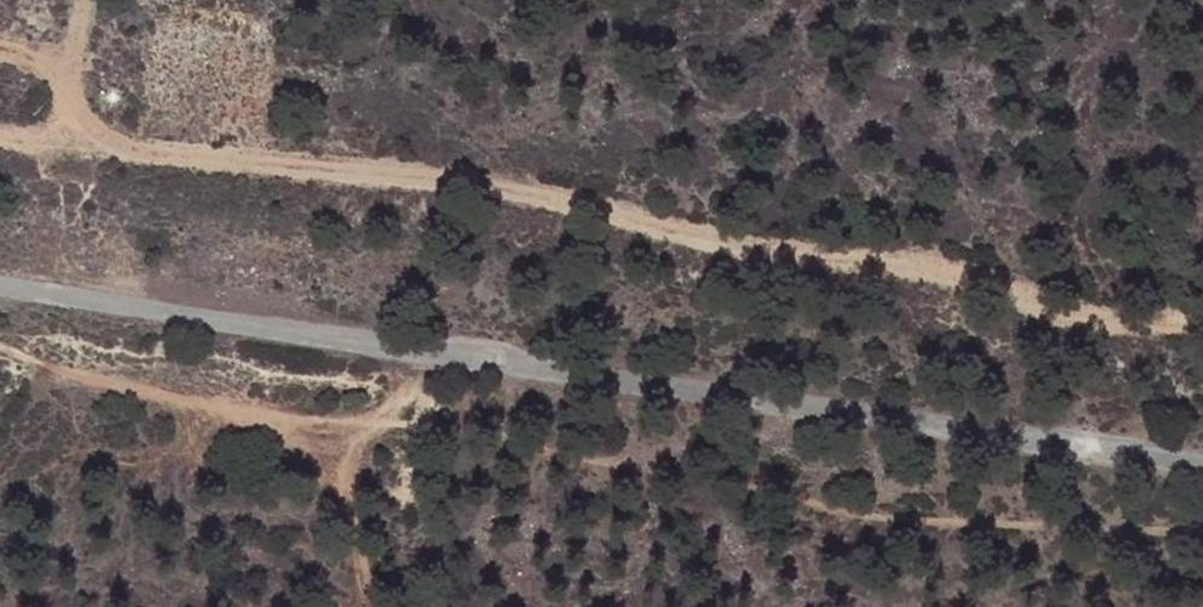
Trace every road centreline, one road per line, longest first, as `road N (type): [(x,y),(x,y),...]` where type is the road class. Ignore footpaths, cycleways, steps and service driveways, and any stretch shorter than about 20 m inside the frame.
road 1 (track): [(0,128),(450,172),(736,245),(952,261),(1076,321),(1202,324)]
road 2 (track): [(1202,521),(978,519),(766,485),(464,420),(69,374),(0,338)]
road 3 (unclassified): [(0,286),(342,342),(732,388),(1202,457)]
road 4 (track): [(0,49),(68,61),(60,135)]

